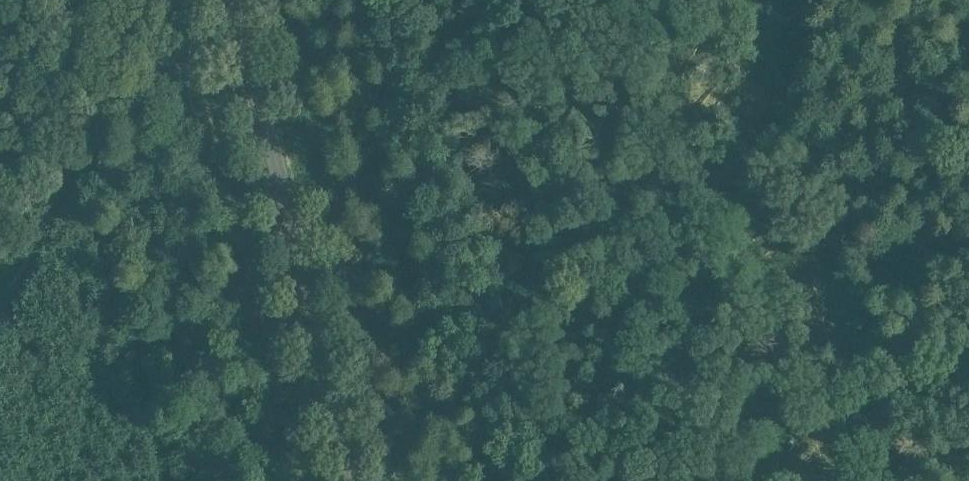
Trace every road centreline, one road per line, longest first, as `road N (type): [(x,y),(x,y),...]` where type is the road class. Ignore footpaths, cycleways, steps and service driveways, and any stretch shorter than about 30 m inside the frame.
road 1 (tertiary): [(357,480),(231,0)]

